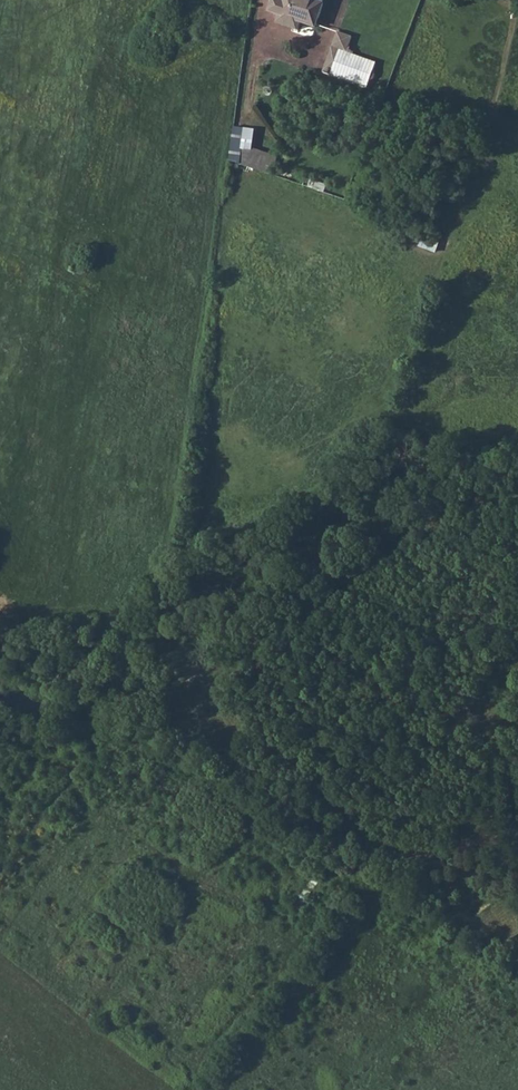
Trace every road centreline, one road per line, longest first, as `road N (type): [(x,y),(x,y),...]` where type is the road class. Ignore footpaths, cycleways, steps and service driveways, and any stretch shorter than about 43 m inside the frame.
road 1 (track): [(517,868),(490,845),(399,855),(365,837),(320,791)]

